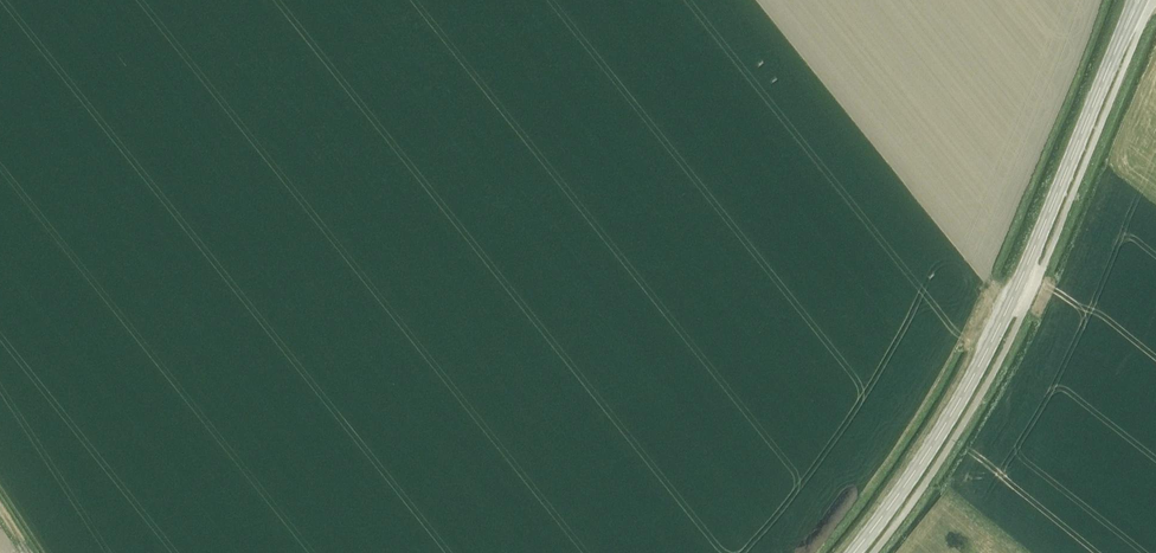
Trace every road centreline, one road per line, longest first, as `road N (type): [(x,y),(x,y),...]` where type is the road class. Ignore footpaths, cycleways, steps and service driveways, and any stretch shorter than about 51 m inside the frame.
road 1 (secondary): [(1137,0),(987,354),(896,502),(854,552)]

